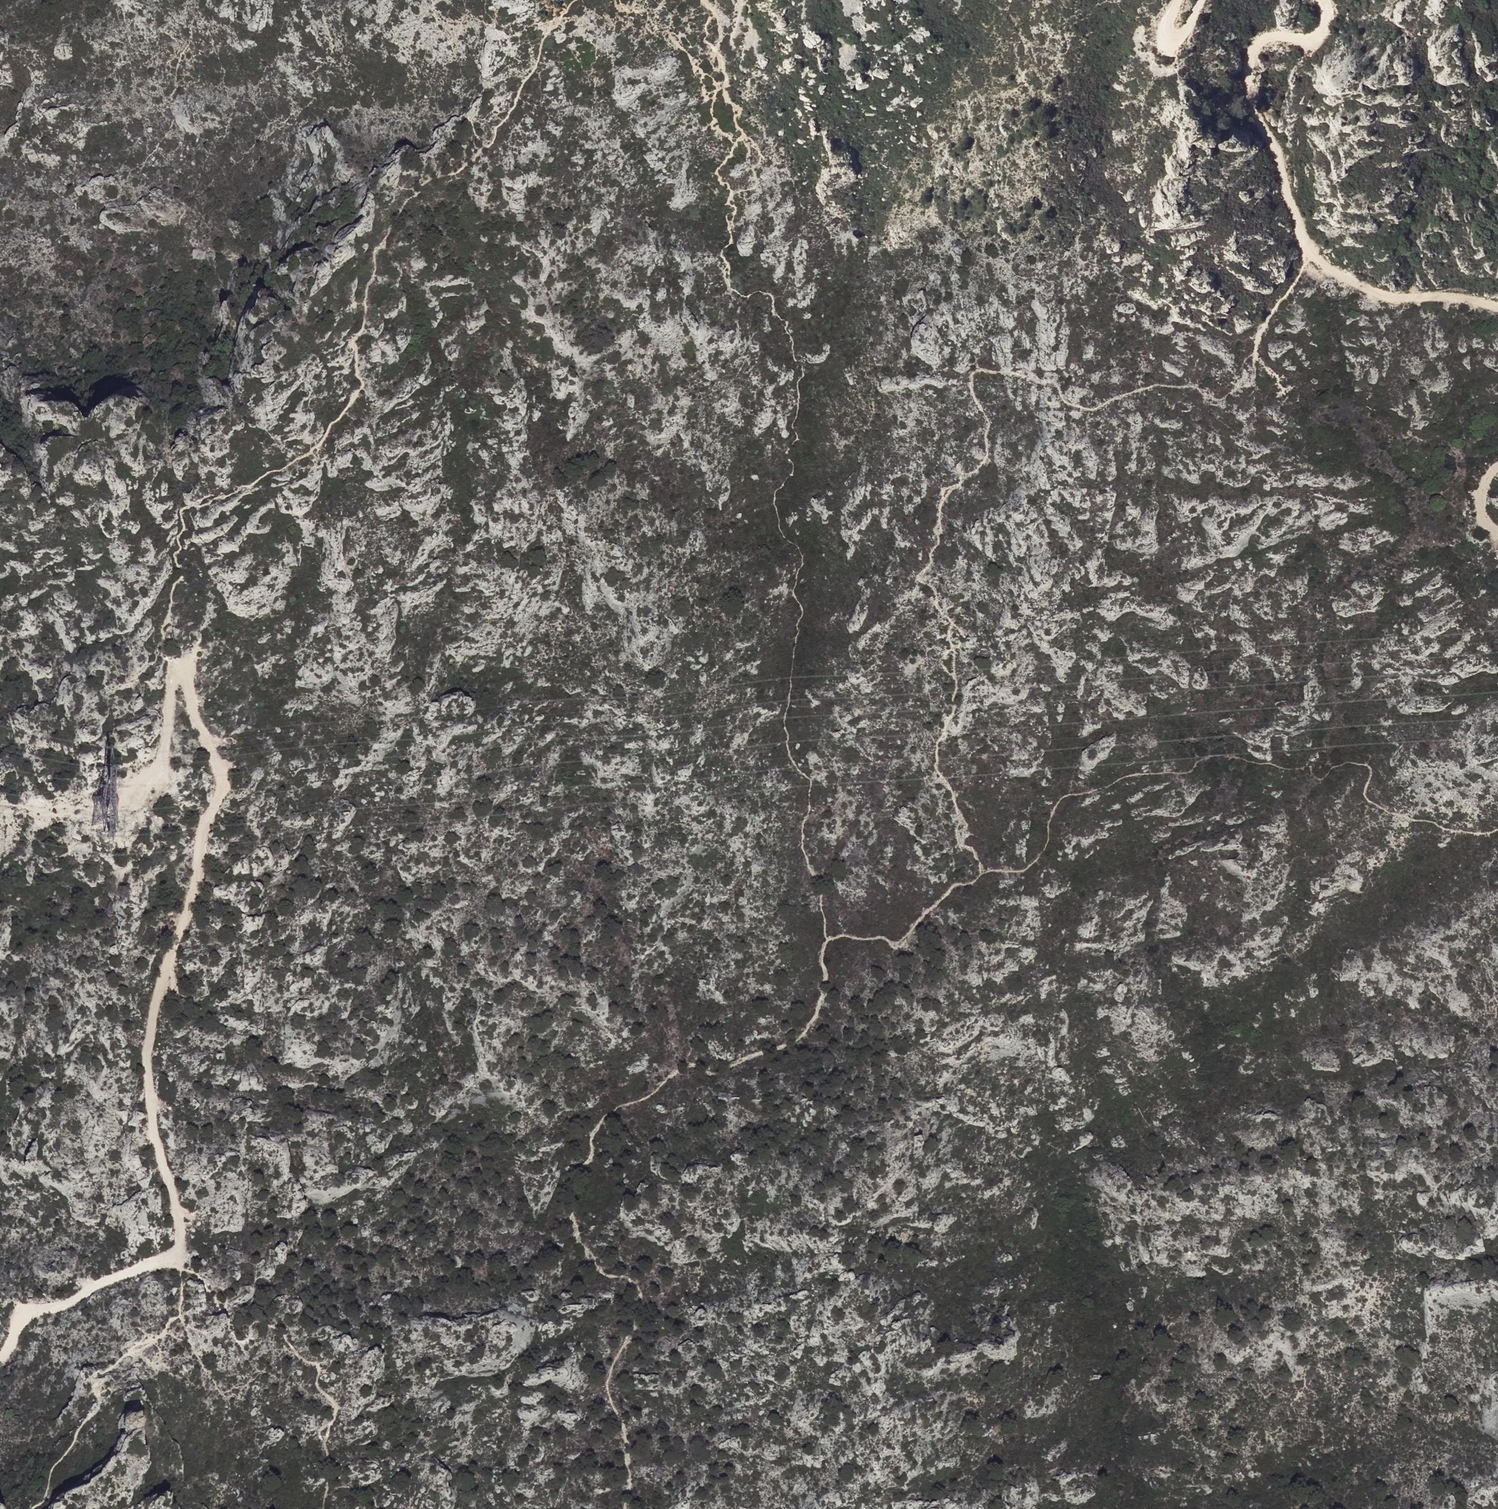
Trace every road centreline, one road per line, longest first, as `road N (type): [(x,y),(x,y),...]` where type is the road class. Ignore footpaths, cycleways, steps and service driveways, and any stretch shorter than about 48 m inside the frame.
road 1 (track): [(1322,0),(1324,24),(1258,45),(1247,70),(1249,102),(1280,159),(1301,238),(1339,276),(1397,299),(1446,296),(1497,307)]
road 2 (track): [(0,1358),(20,1312),(62,1305),(145,1264),(175,1262)]

